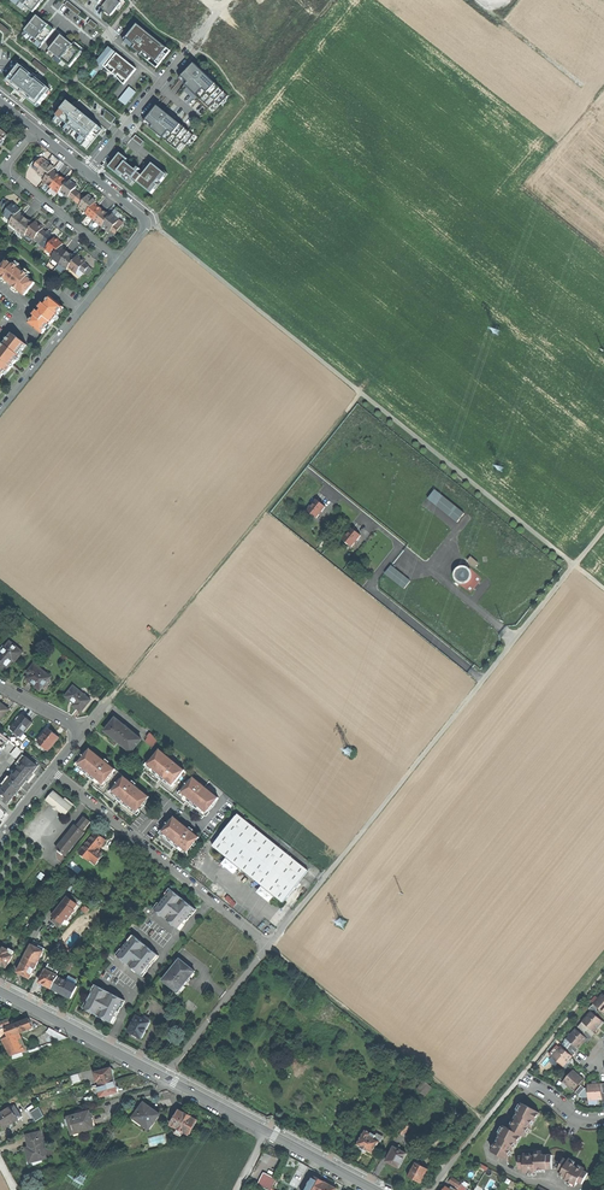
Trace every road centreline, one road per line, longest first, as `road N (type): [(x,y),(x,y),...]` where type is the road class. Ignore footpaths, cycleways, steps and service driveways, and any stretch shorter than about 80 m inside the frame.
road 1 (track): [(84,731),(359,392)]
road 2 (track): [(326,876),(575,565)]
road 3 (unknown): [(334,0),(147,223)]
road 4 (track): [(487,1120),(269,946)]
road 5 (residential): [(269,946),(54,770)]
road 6 (residential): [(36,130),(7,168),(120,261)]
road 7 (residential): [(0,410),(120,261)]
road 8 (secondary): [(0,990),(166,1077)]
road 9 (residential): [(166,1077),(269,946)]
road 10 (track): [(515,639),(437,573),(434,562),(460,528)]
road 11 (unknown): [(484,0),(598,92)]
road 12 (residential): [(522,1076),(430,1189)]
road 13 (track): [(603,973),(522,1076)]
road 14 (residential): [(120,261),(146,221),(88,173)]
road 15 (secondary): [(266,1132),(374,1189)]

